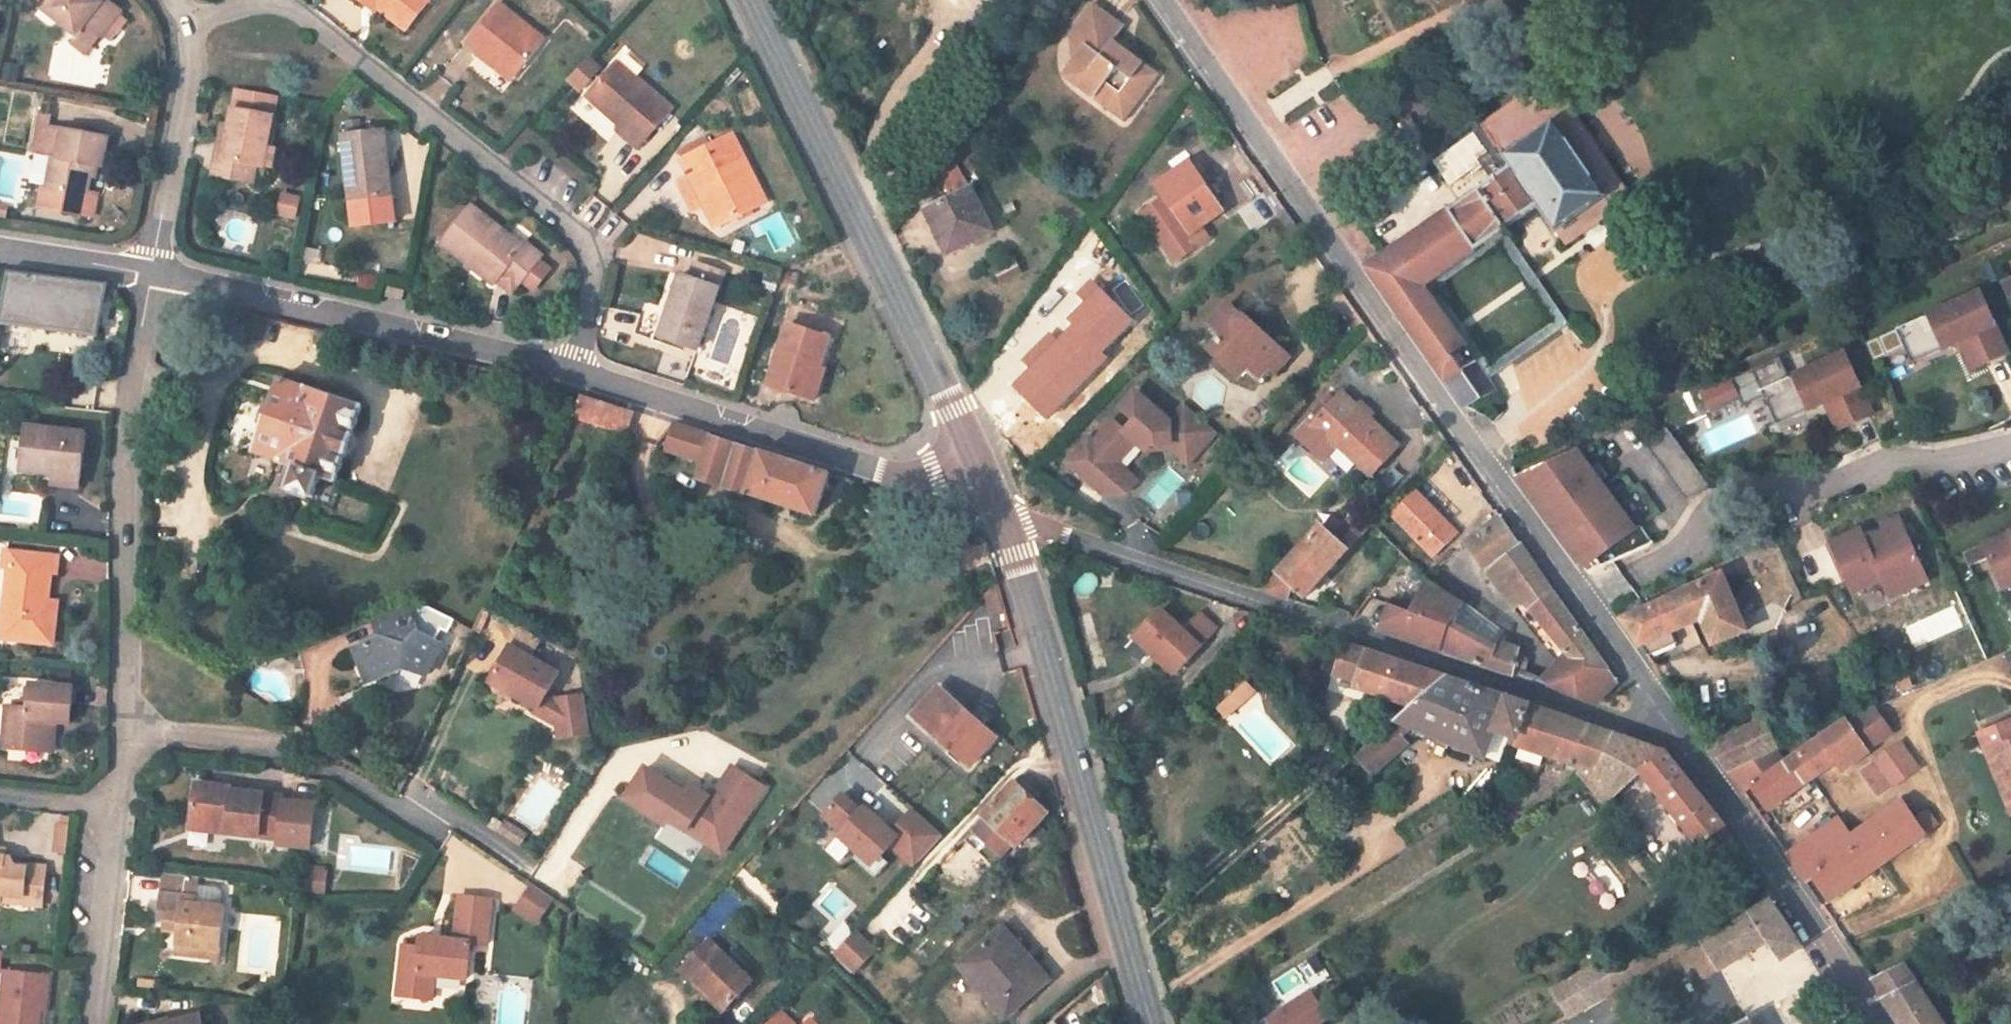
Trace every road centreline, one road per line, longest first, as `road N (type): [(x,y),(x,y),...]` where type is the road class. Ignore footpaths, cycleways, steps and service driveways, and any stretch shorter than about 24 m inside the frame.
road 1 (tertiary): [(1582,602),(1167,0)]
road 2 (residential): [(1663,715),(1639,727),(1019,521)]
road 3 (secondary): [(1019,521),(755,0)]
road 4 (residential): [(278,0),(588,242),(599,260),(574,372)]
road 5 (secondary): [(1166,1023),(1019,521)]
road 6 (unclassified): [(1019,521),(574,372)]
road 7 (residential): [(1582,602),(1826,488),(1900,466),(1955,466),(2010,453)]
road 8 (unclassified): [(152,281),(128,432),(127,732)]
road 9 (residential): [(127,732),(259,745),(305,758),(416,816),(452,815),(533,872)]
road 10 (unclassified): [(574,372),(296,306),(152,281)]
road 11 (tertiary): [(1881,1023),(1663,715)]
road 12 (unclassified): [(188,30),(193,74),(152,281)]
road 13 (unclassified): [(119,812),(98,1023)]
road 14 (unclassified): [(152,281),(0,254)]
road 15 (tertiary): [(1663,715),(1582,602)]
road 16 (residential): [(119,812),(0,796)]

